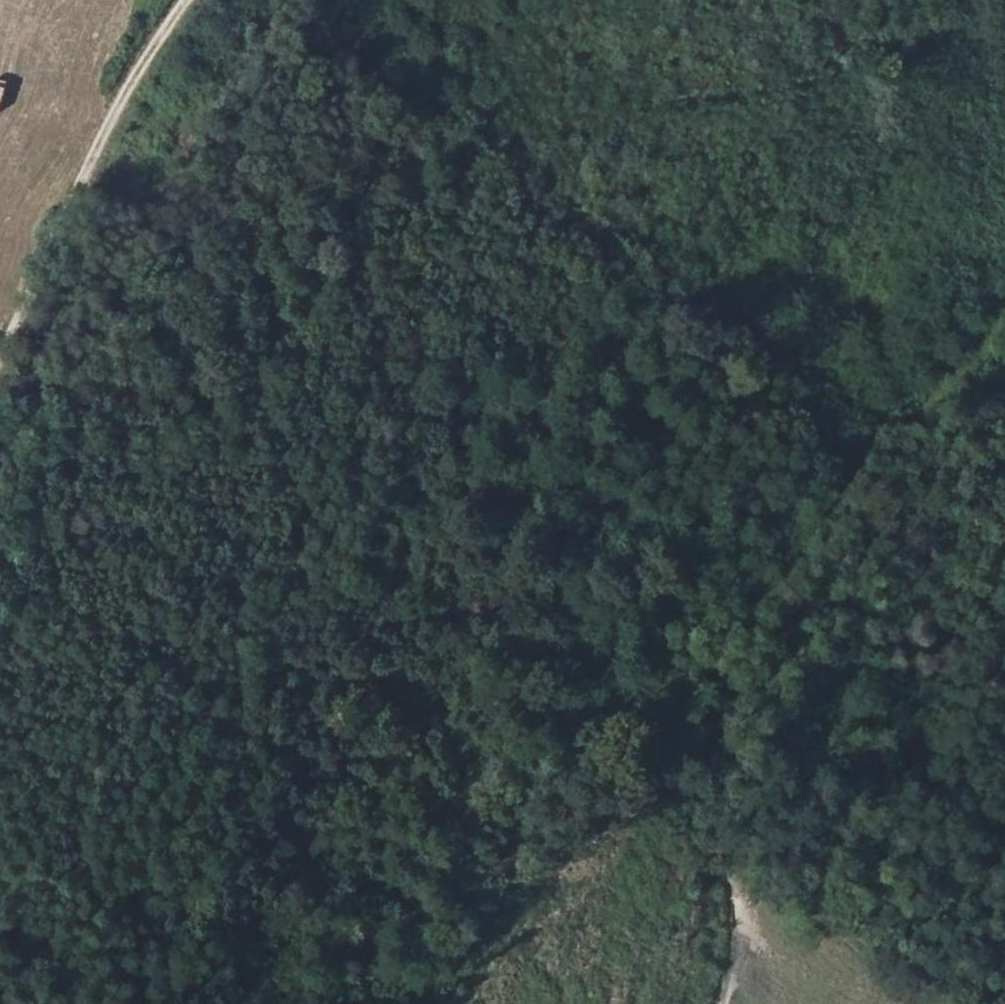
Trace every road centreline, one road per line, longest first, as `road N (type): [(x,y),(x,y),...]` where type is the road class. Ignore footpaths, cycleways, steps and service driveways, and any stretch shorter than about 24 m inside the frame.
road 1 (track): [(187,0),(84,178),(0,362)]

